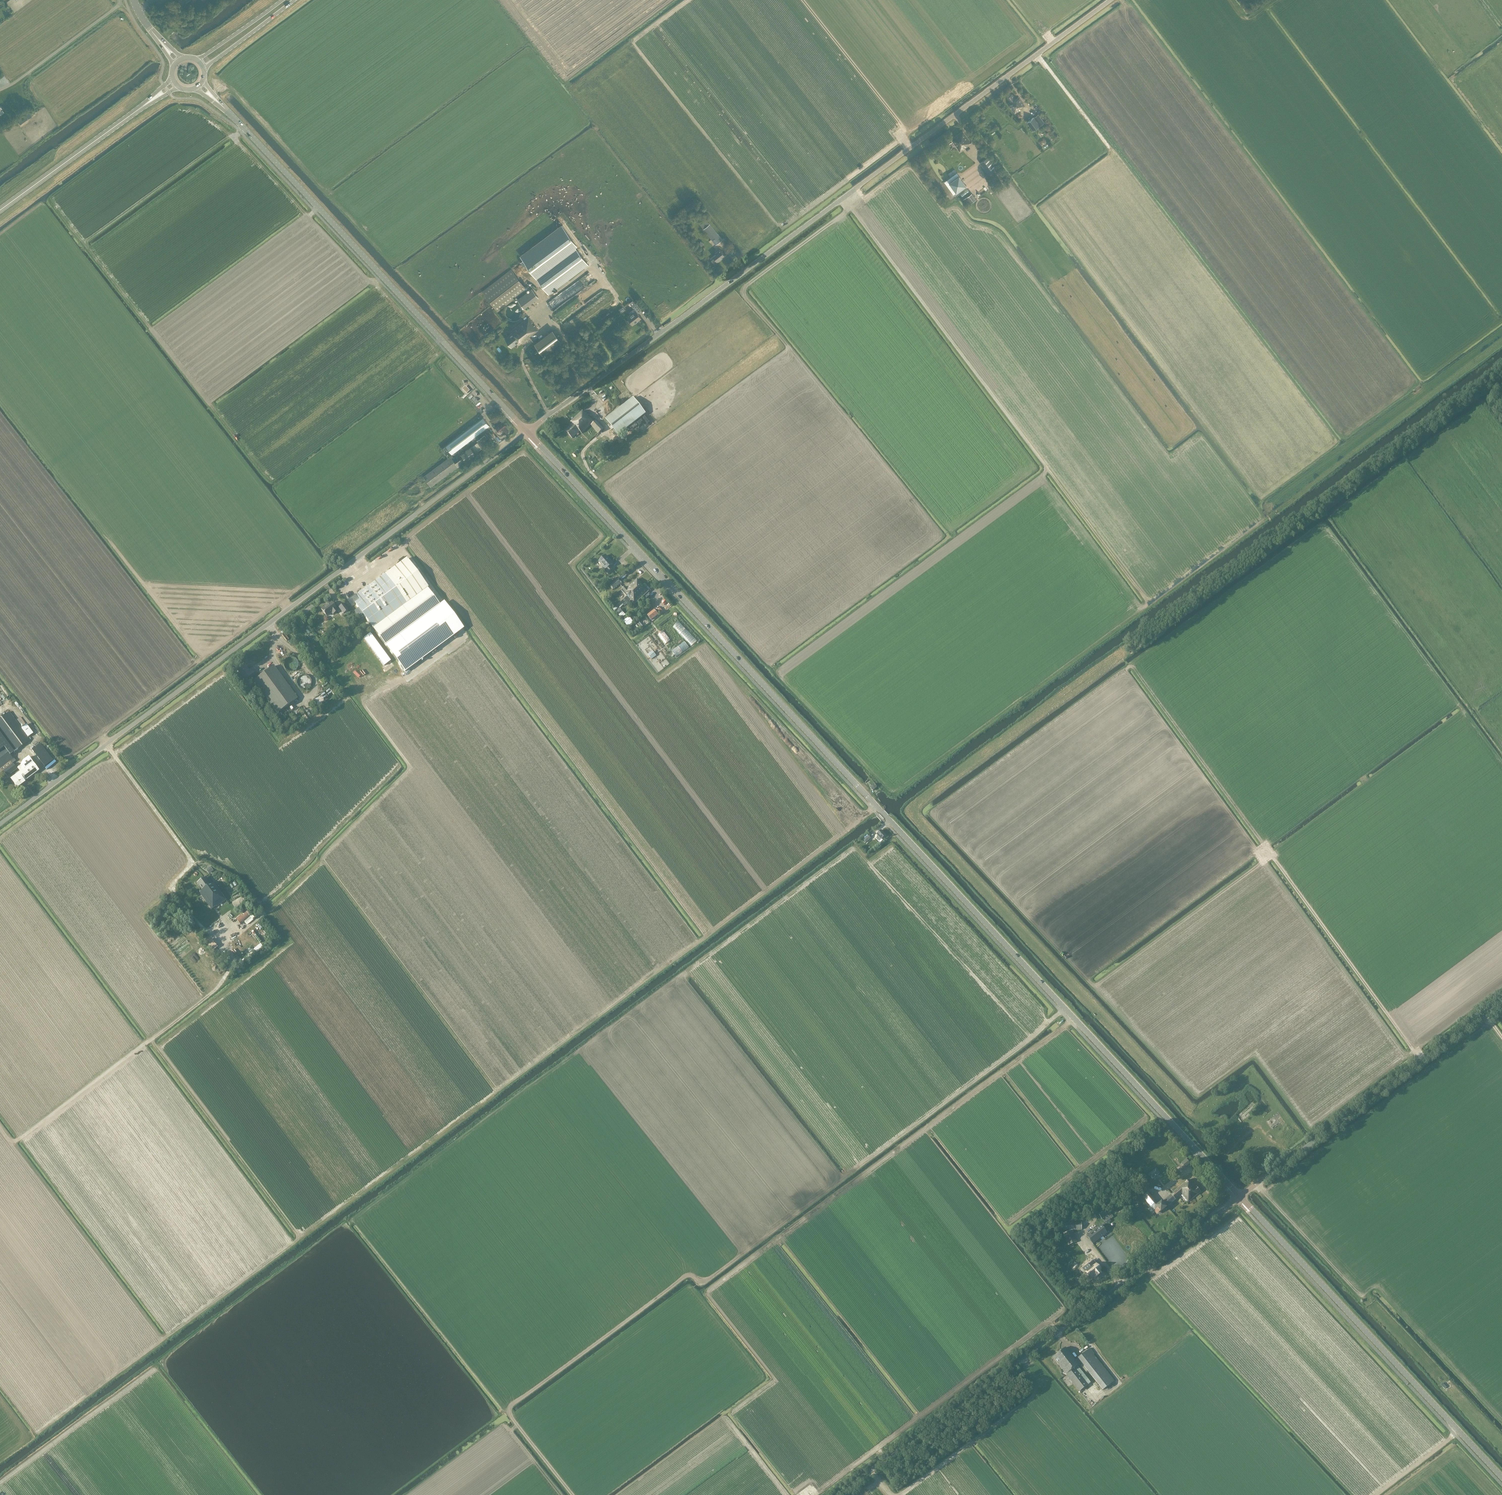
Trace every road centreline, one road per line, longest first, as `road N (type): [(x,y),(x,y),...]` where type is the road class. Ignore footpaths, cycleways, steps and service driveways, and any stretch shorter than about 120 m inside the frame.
road 1 (tertiary): [(1240,1196),(527,430)]
road 2 (unclassified): [(527,430),(1113,0)]
road 3 (unclassified): [(0,825),(527,430)]
road 4 (track): [(1150,604),(844,199)]
road 5 (unclassified): [(837,1494),(1240,1196)]
road 6 (track): [(1133,666),(1421,1064)]
road 7 (tertiary): [(527,430),(201,85)]
road 8 (tertiary): [(1501,1478),(1240,1196)]
road 9 (unclassified): [(1240,1196),(1501,1002)]
road 10 (primary): [(0,210),(175,83)]

